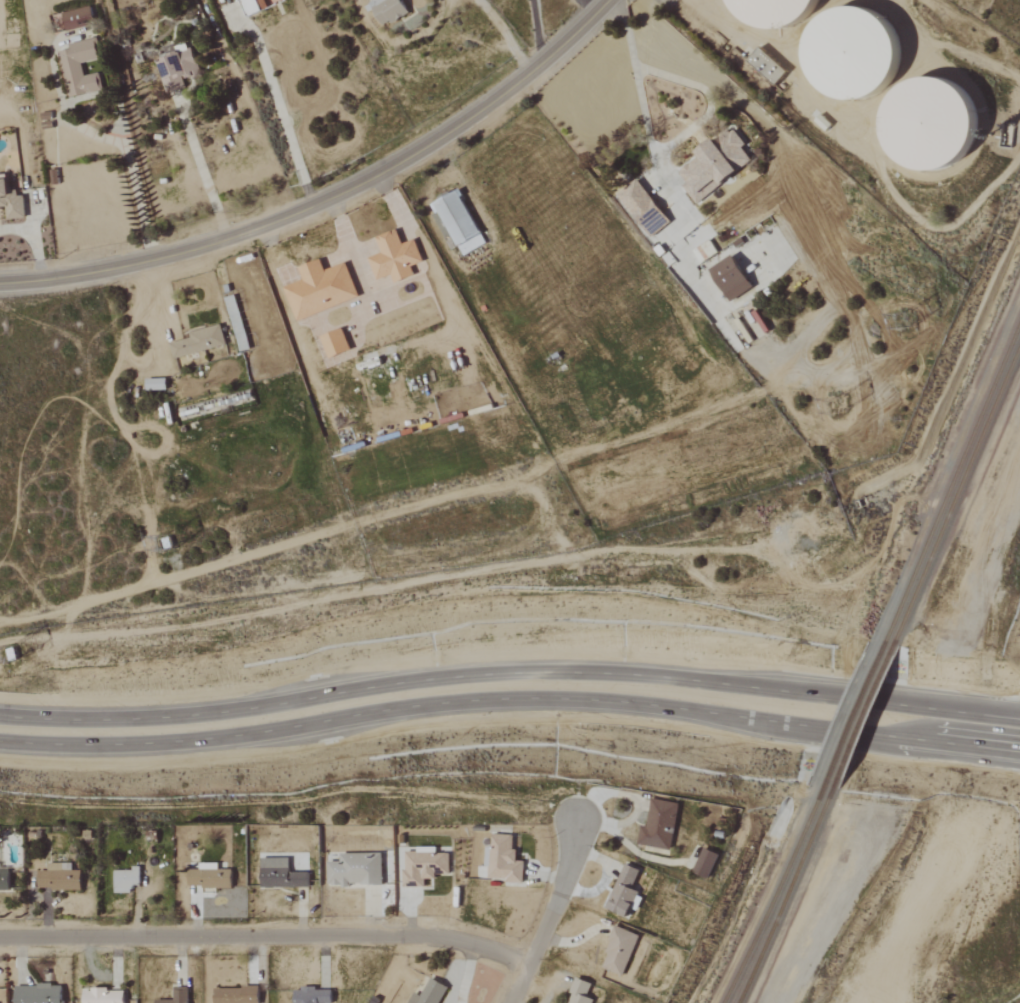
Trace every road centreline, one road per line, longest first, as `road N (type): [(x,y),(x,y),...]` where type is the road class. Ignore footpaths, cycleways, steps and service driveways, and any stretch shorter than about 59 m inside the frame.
road 1 (secondary): [(0,743),(192,739),(528,696),(612,699),(1019,754)]
road 2 (secondary): [(1019,719),(825,690),(565,670),(194,714),(0,718)]
road 3 (tertiary): [(0,276),(112,264),(271,222),(389,169),(545,60),(601,0)]
road 4 (residential): [(526,966),(423,932),(0,936)]
road 5 (residential): [(510,1002),(563,906),(581,819)]

